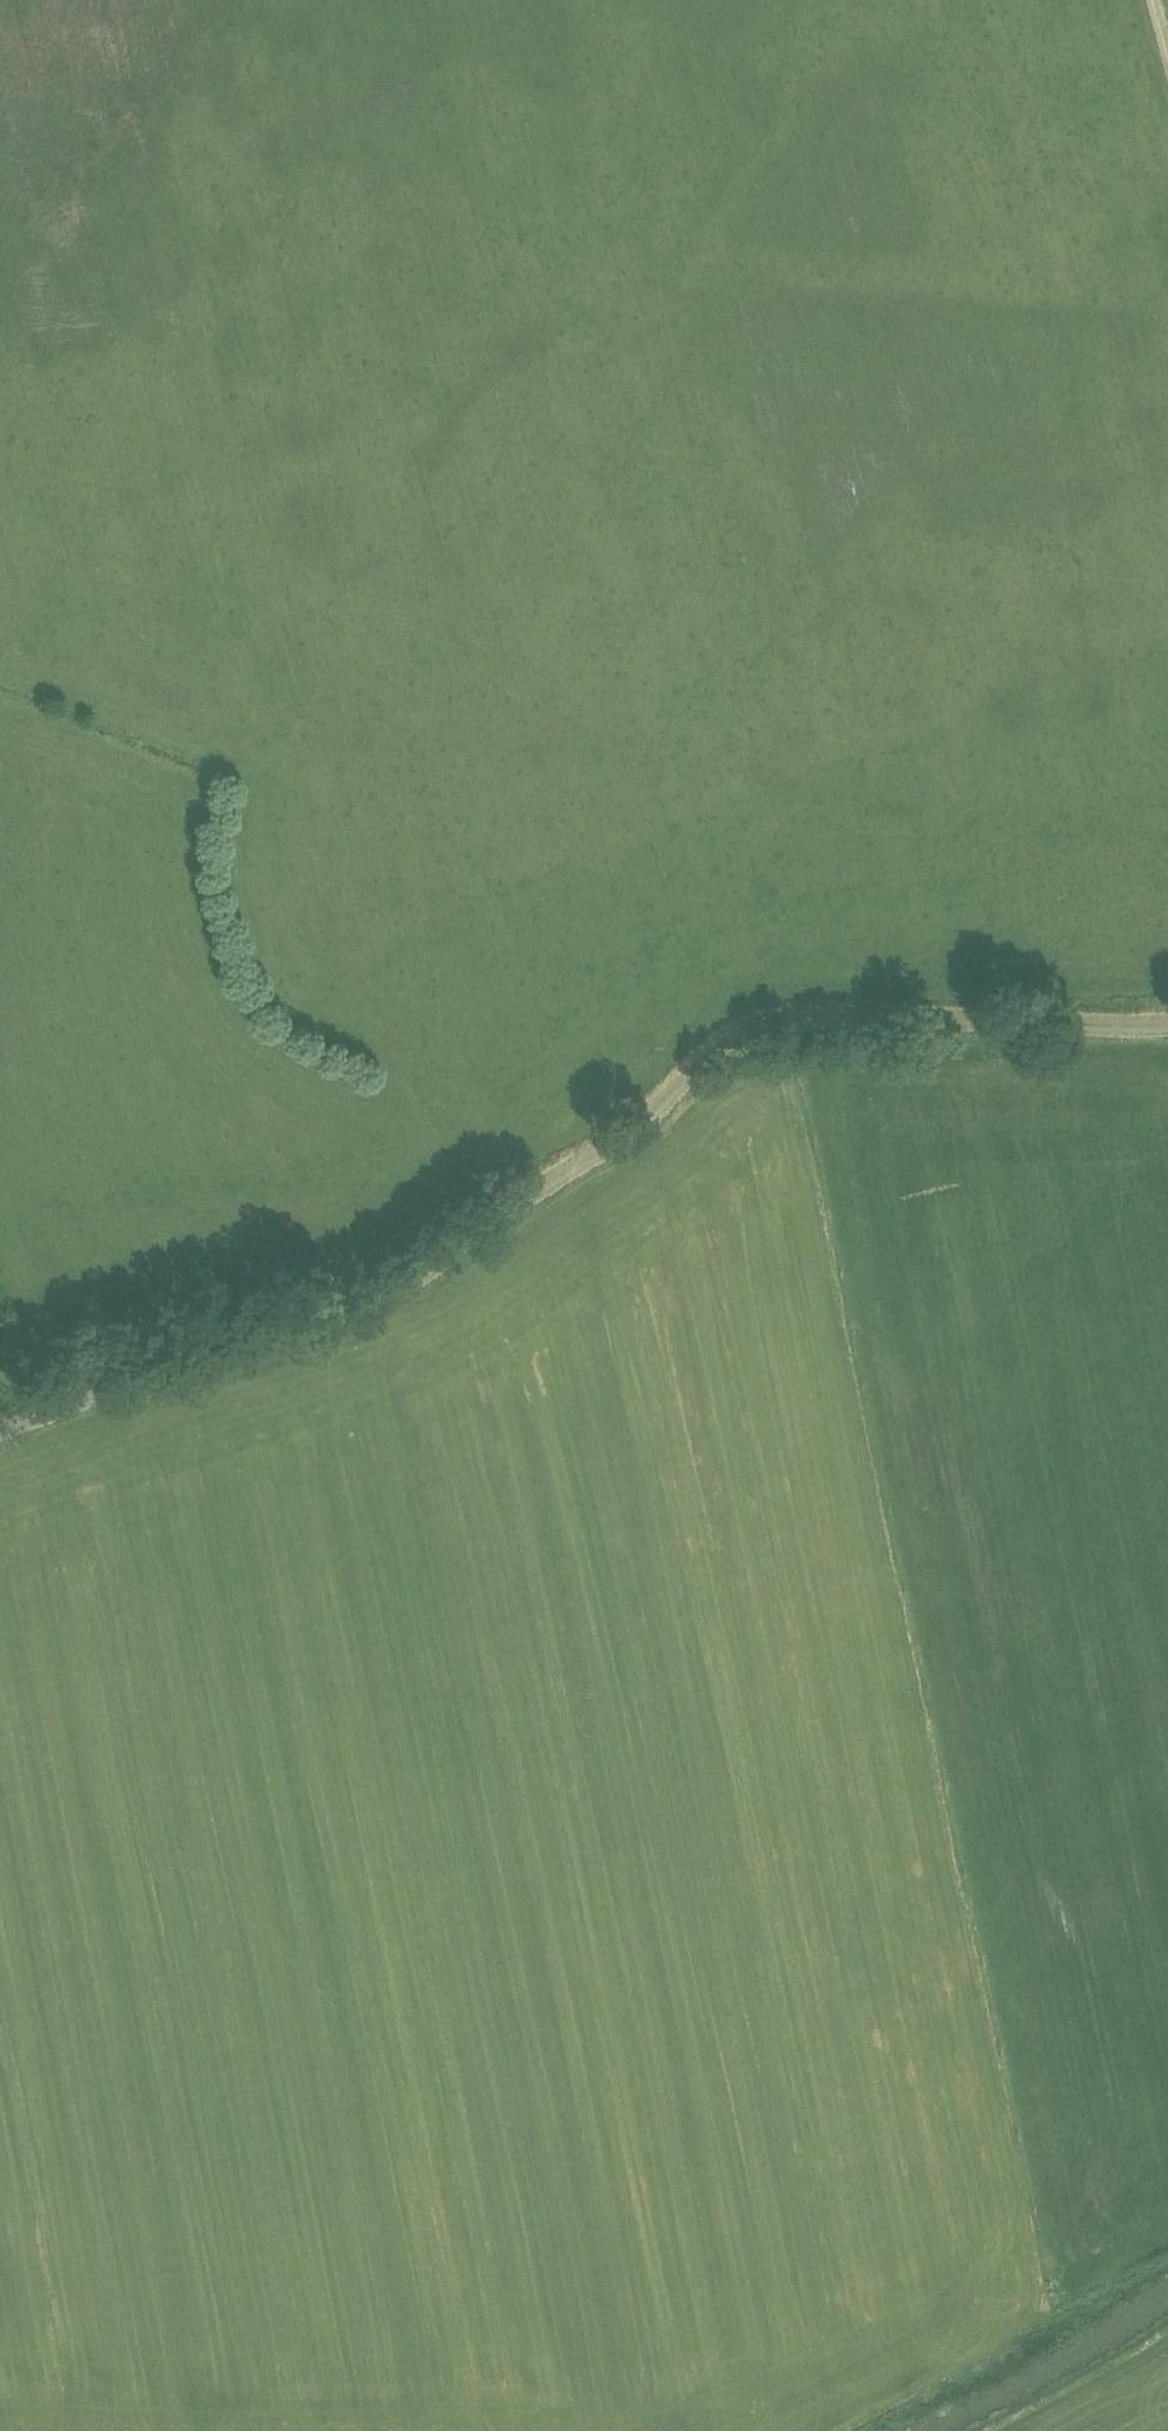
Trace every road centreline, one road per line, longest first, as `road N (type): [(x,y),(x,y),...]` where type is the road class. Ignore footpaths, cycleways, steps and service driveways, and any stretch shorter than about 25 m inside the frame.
road 1 (unclassified): [(0,1434),(382,1304),(642,1125),(723,1044),(750,1031),(780,1023),(1167,1030)]

